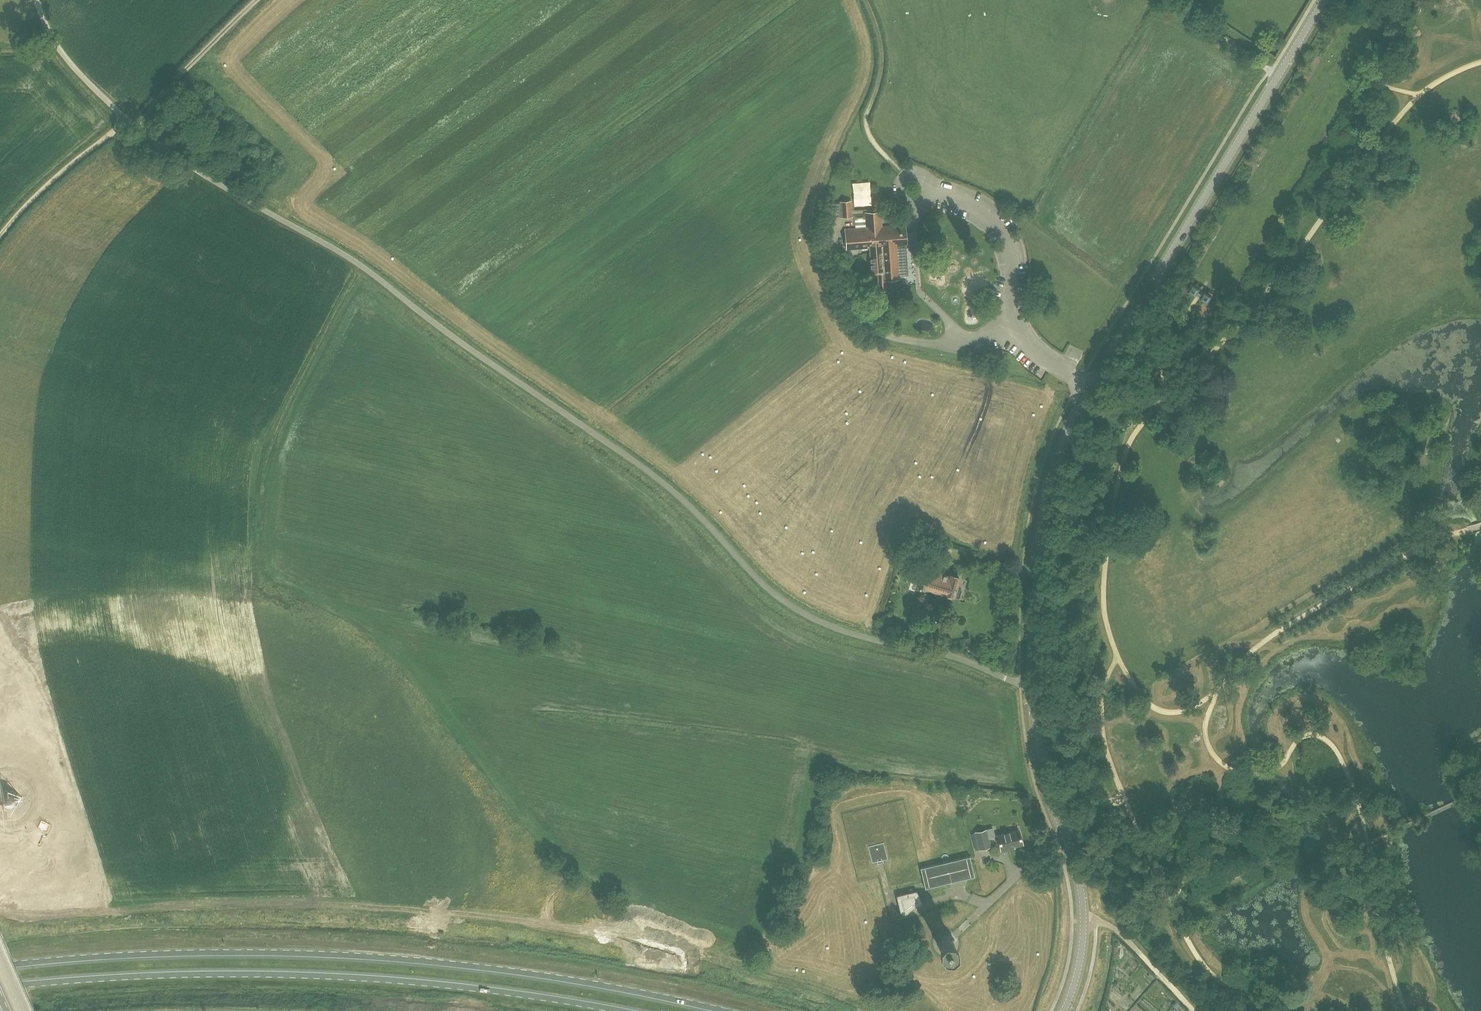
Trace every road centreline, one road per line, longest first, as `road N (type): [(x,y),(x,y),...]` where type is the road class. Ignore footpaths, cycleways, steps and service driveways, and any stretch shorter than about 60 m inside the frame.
road 1 (unclassified): [(1033,683),(862,638),(796,610),(656,477),(355,262),(218,184),(127,120),(62,53),(38,0)]
road 2 (tertiary): [(1033,683),(1037,539),(1070,426),(1324,0)]
road 3 (primary): [(725,1010),(545,975),(405,959),(206,952),(0,967)]
road 4 (primary): [(0,987),(317,975),(624,1010)]
road 5 (tertiary): [(1063,1010),(1083,918),(1072,852),(1040,755),(1033,683)]
road 6 (track): [(867,0),(883,58),(865,122),(909,174)]
road 7 (track): [(0,239),(45,188),(127,120)]
road 8 (track): [(138,128),(256,0)]

